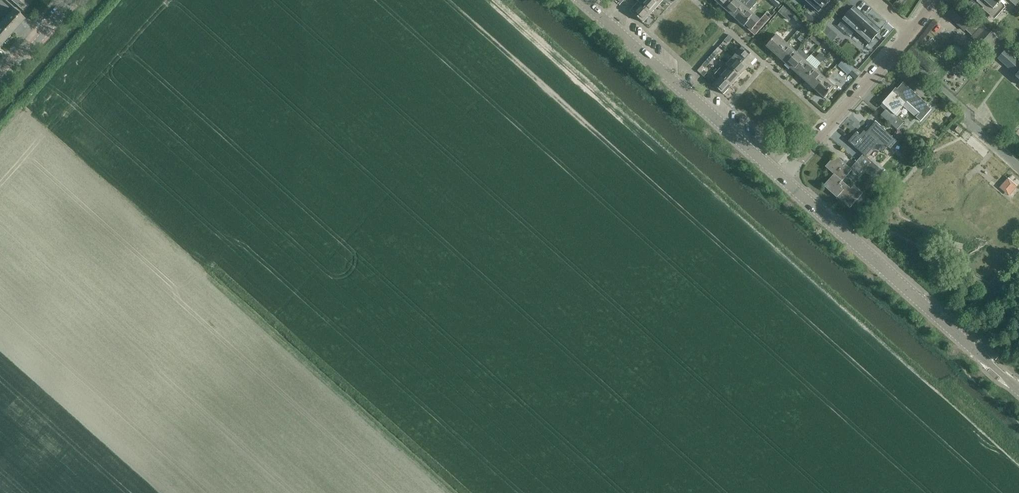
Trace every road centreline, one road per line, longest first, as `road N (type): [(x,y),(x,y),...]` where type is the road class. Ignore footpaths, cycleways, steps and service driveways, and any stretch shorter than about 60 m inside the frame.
road 1 (tertiary): [(1018,391),(782,180)]
road 2 (tertiary): [(782,180),(579,0)]
road 3 (residential): [(782,180),(911,33)]

